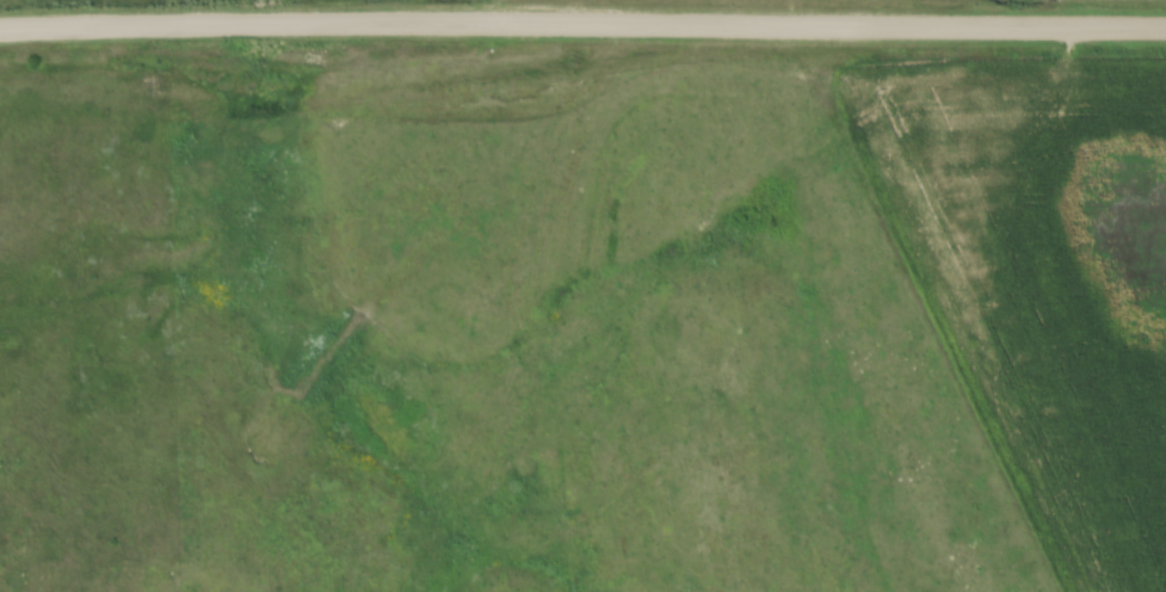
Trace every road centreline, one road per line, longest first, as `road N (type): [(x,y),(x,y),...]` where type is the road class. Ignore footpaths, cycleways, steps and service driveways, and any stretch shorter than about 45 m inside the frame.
road 1 (tertiary): [(1165,31),(481,27),(0,36)]

